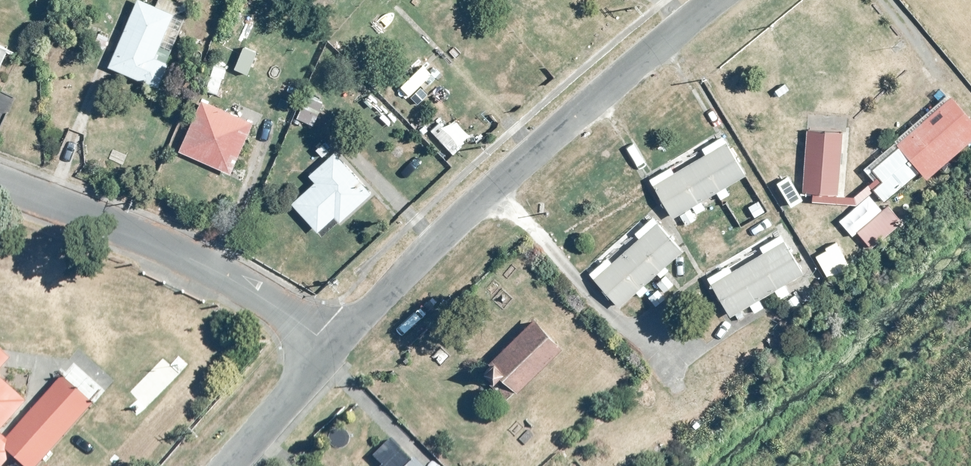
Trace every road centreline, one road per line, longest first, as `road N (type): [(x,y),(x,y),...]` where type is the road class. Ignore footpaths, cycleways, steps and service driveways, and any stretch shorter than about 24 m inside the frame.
road 1 (residential): [(335,346),(493,190),(714,0)]
road 2 (residential): [(0,183),(109,219),(210,266),(335,346)]
road 3 (residential): [(228,465),(335,346)]

